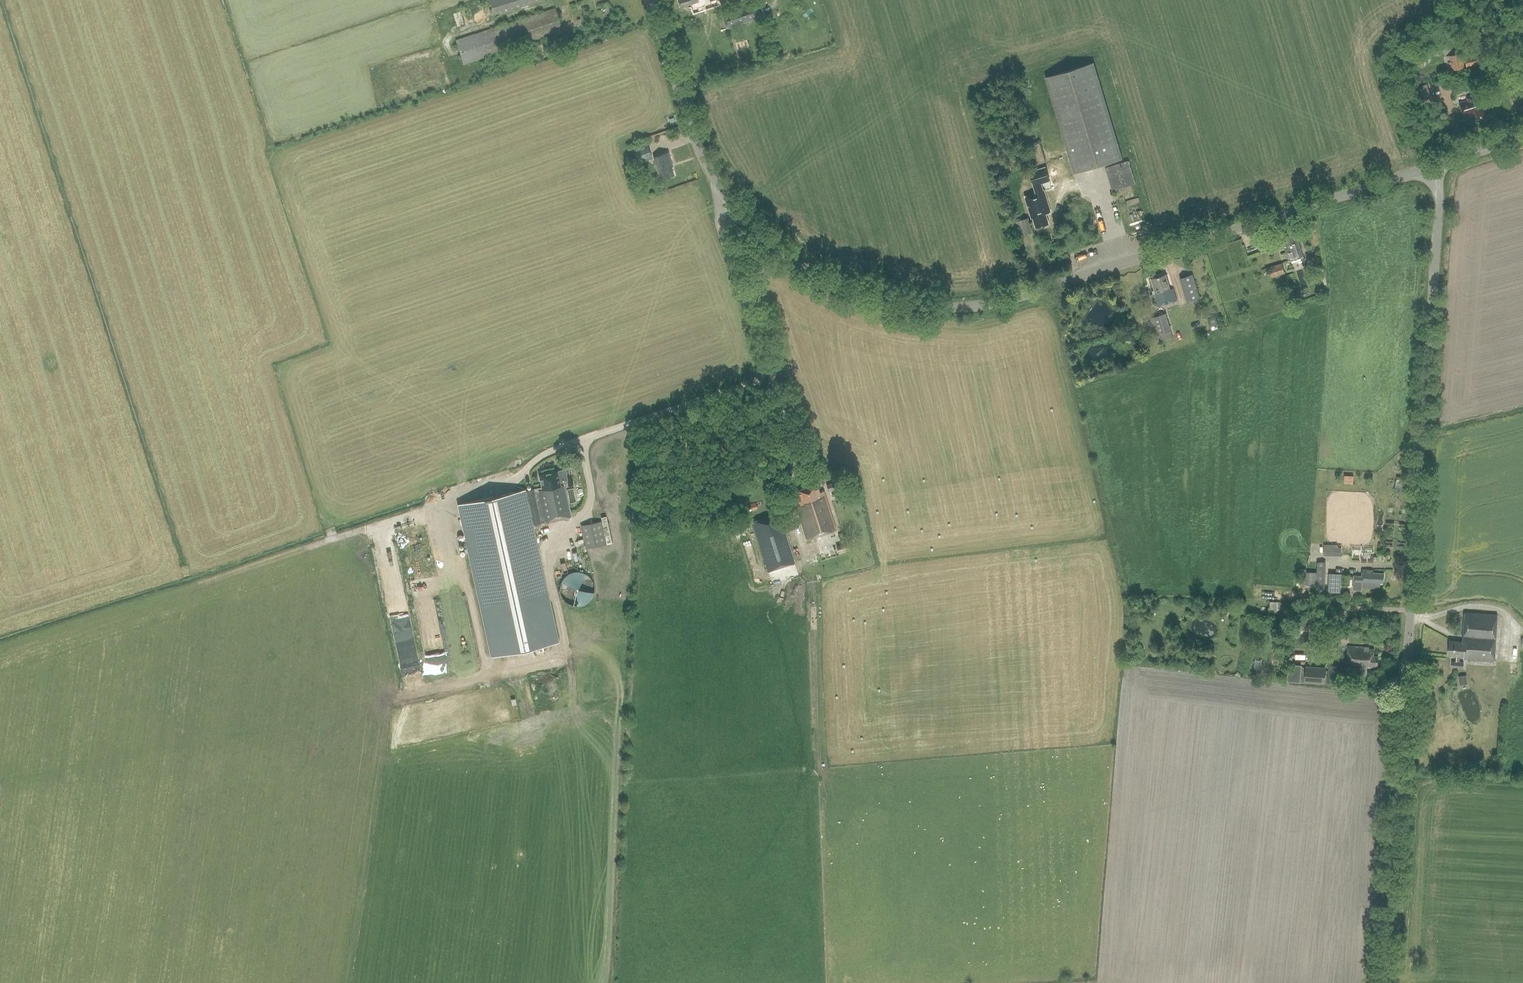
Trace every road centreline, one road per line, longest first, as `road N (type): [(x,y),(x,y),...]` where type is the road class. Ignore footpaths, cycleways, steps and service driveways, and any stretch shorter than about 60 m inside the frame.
road 1 (tertiary): [(1447,155),(1013,299),(952,308),(883,301),(799,265),(731,203),(694,136),(651,0)]
road 2 (unclassified): [(1385,982),(1447,155)]
road 3 (track): [(1411,168),(1387,76),(1391,58),(1447,16),(1455,0)]

